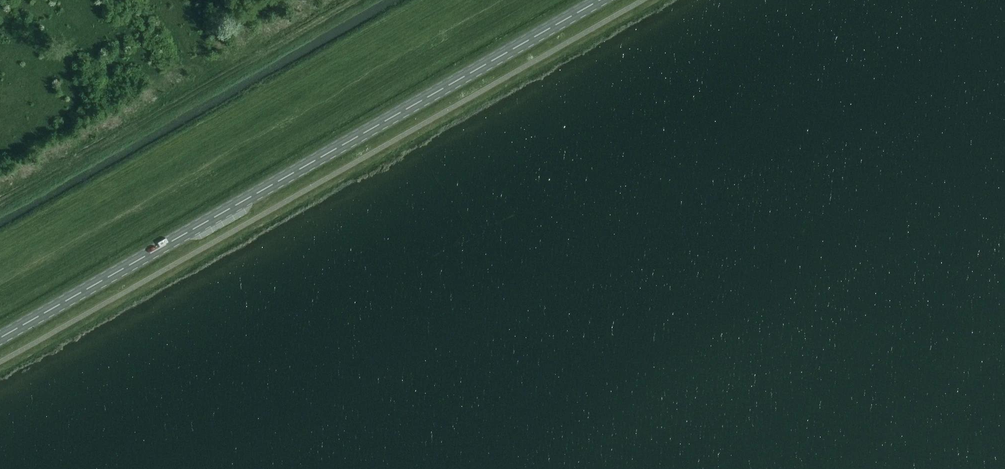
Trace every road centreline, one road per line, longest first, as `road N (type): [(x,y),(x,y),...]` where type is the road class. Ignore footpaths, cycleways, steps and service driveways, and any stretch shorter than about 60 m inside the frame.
road 1 (primary): [(0,347),(612,0)]

